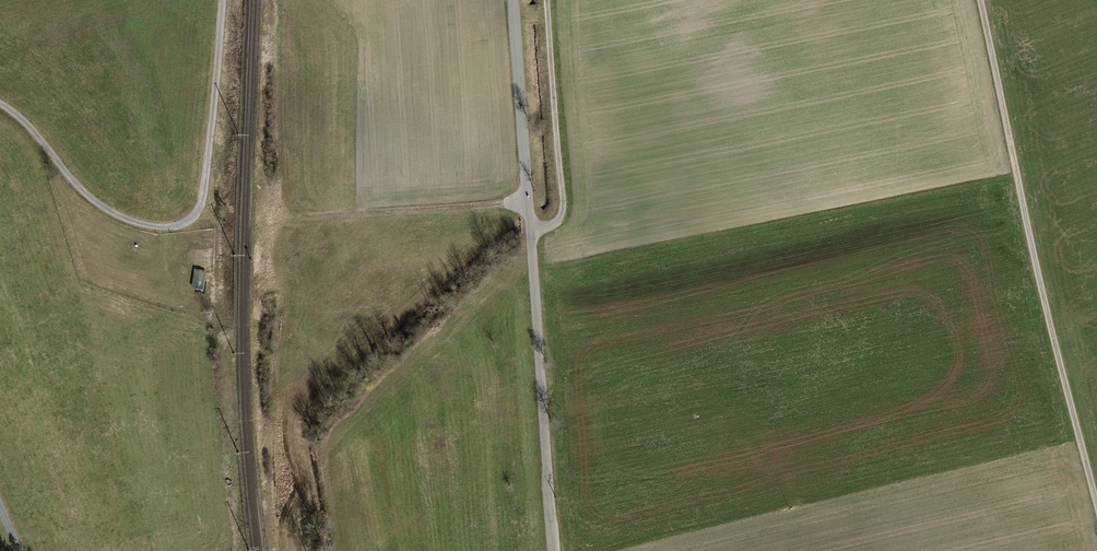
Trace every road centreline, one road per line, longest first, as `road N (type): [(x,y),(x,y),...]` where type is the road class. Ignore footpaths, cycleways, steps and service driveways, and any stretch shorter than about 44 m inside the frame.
road 1 (unclassified): [(554,550),(513,0)]
road 2 (track): [(1096,478),(1008,153),(978,0)]
road 3 (track): [(222,0),(204,193),(183,223),(144,225),(102,206),(0,104)]
road 4 (track): [(547,0),(563,209),(551,225),(530,230)]
road 5 (track): [(528,202),(297,218)]

